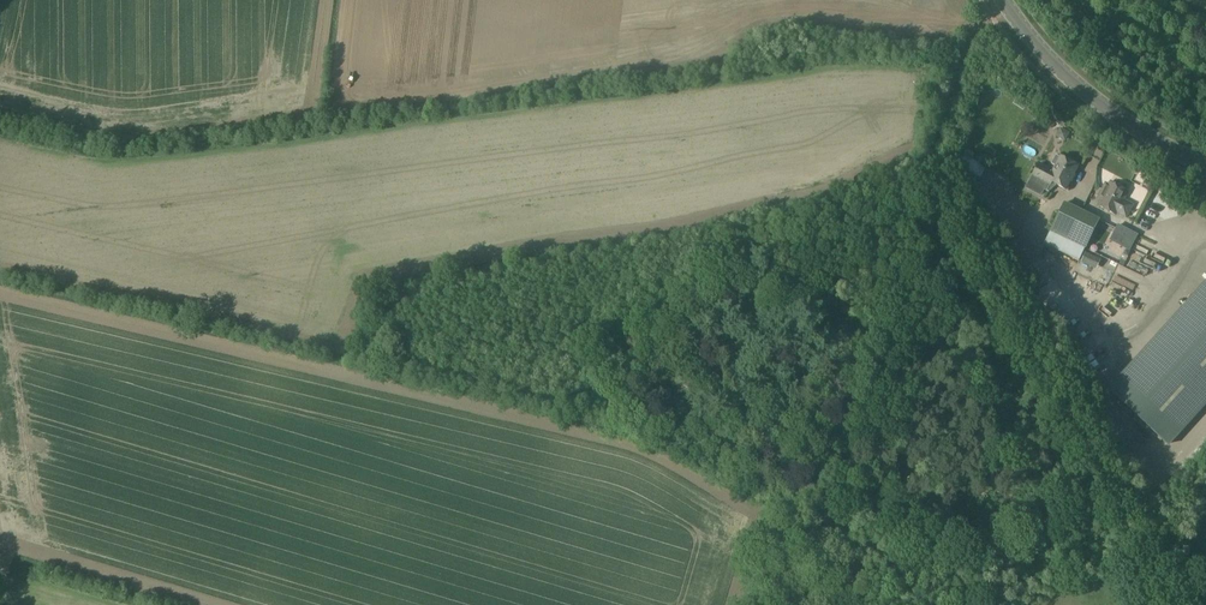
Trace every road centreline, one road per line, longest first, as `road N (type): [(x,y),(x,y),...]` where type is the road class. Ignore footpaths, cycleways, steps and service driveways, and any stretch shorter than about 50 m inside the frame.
road 1 (track): [(1174,604),(936,169),(963,56),(978,26),(1006,4)]
road 2 (secondary): [(1205,168),(1087,93),(1004,0)]

